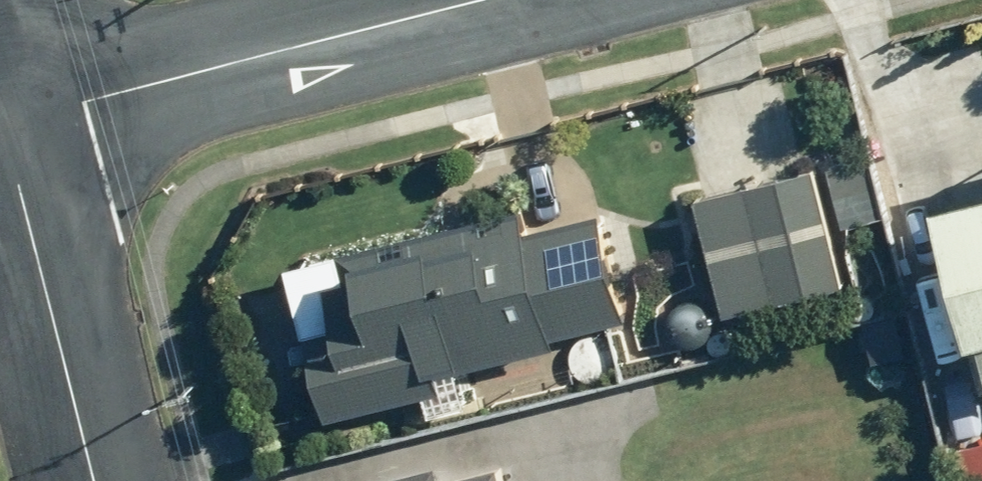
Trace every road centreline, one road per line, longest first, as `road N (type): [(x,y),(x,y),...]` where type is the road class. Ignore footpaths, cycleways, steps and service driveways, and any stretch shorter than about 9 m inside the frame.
road 1 (tertiary): [(7,124),(472,0)]
road 2 (tertiary): [(98,480),(7,124)]

